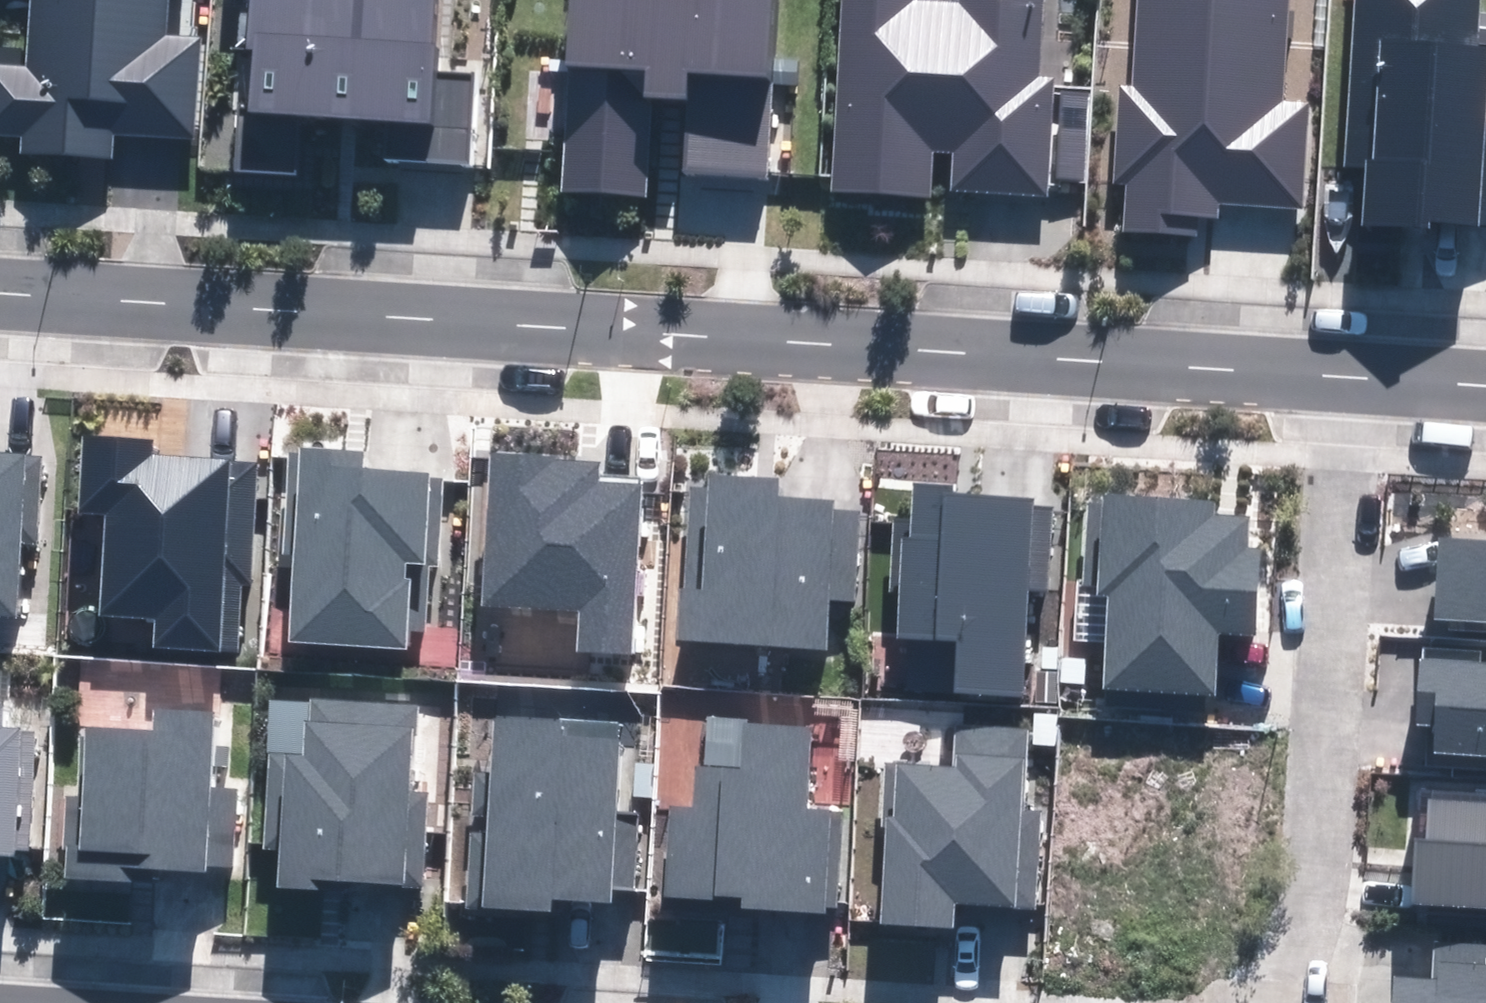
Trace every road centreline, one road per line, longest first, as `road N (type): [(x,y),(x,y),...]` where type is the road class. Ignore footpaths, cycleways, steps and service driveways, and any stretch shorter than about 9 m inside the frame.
road 1 (residential): [(1355,371),(0,292)]
road 2 (residential): [(1266,1002),(1312,912),(1355,371)]
road 3 (residential): [(1355,371),(1485,376)]

